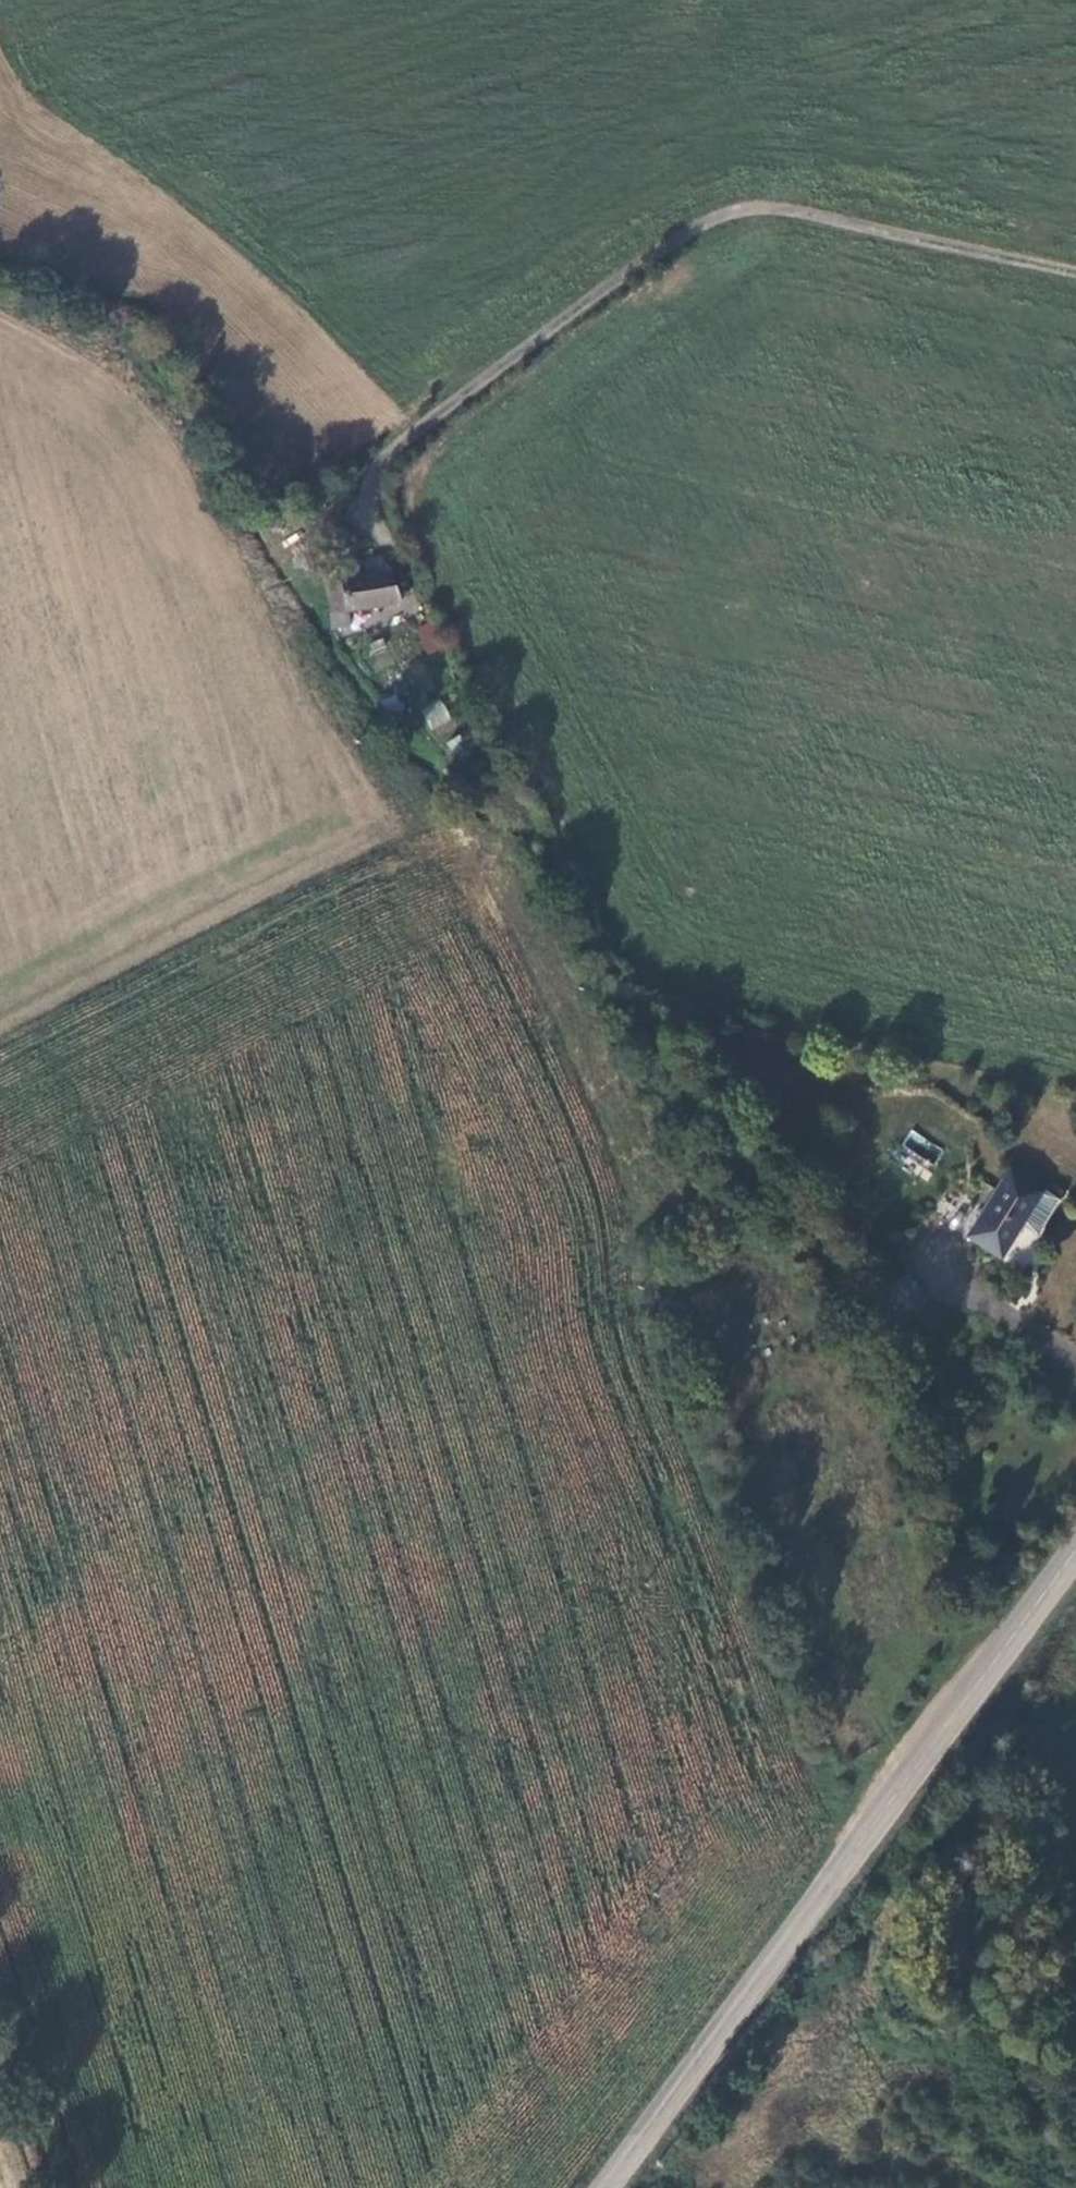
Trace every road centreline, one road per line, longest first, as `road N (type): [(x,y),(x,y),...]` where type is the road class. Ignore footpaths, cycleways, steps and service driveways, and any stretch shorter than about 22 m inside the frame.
road 1 (tertiary): [(606,2187),(1075,1551)]

